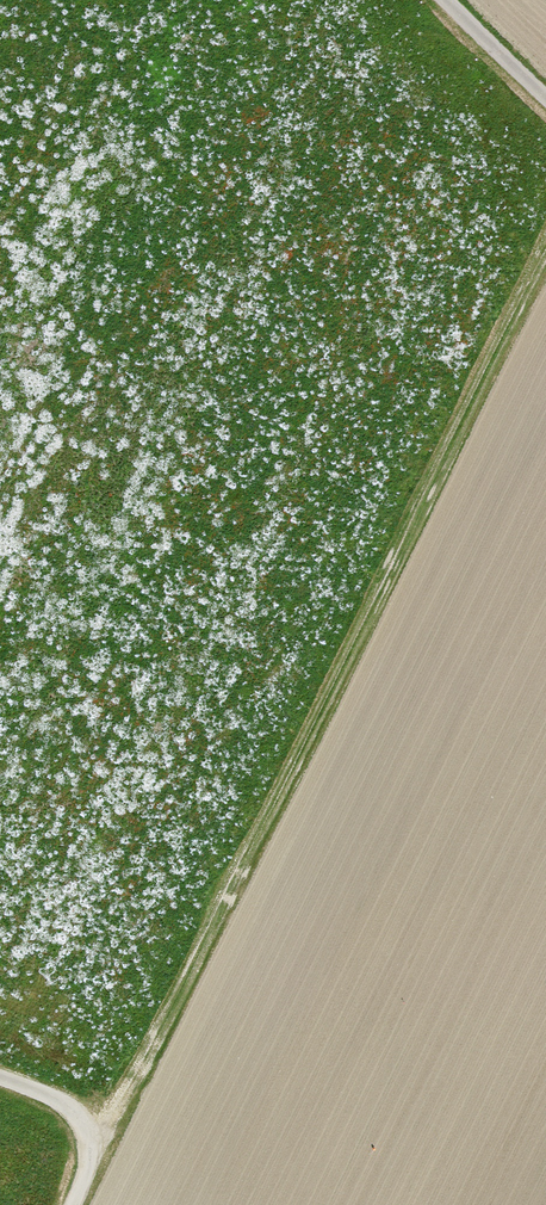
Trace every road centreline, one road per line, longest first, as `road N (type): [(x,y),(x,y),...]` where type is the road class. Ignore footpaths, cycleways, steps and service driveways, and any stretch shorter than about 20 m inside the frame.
road 1 (track): [(545,251),(81,1191)]
road 2 (track): [(0,1078),(77,1116),(89,1149),(81,1191)]
road 3 (unclassified): [(444,0),(545,98)]

